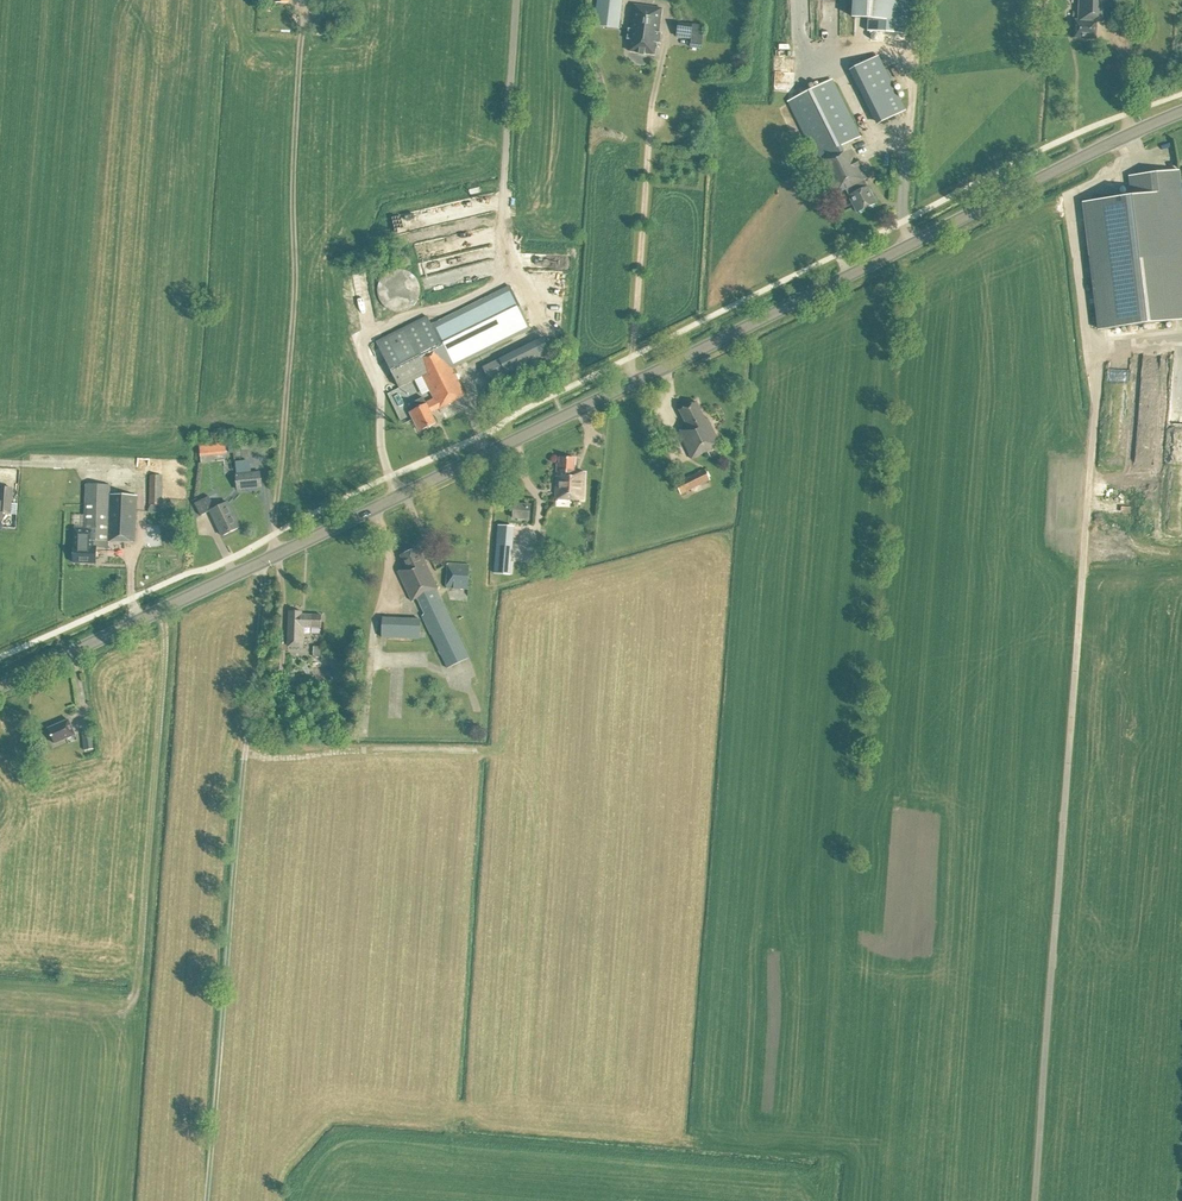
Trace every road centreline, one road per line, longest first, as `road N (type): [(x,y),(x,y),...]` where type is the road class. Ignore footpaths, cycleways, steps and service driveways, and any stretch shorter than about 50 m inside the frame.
road 1 (tertiary): [(0,685),(1181,113)]
road 2 (track): [(640,375),(633,354),(651,105),(666,42)]

